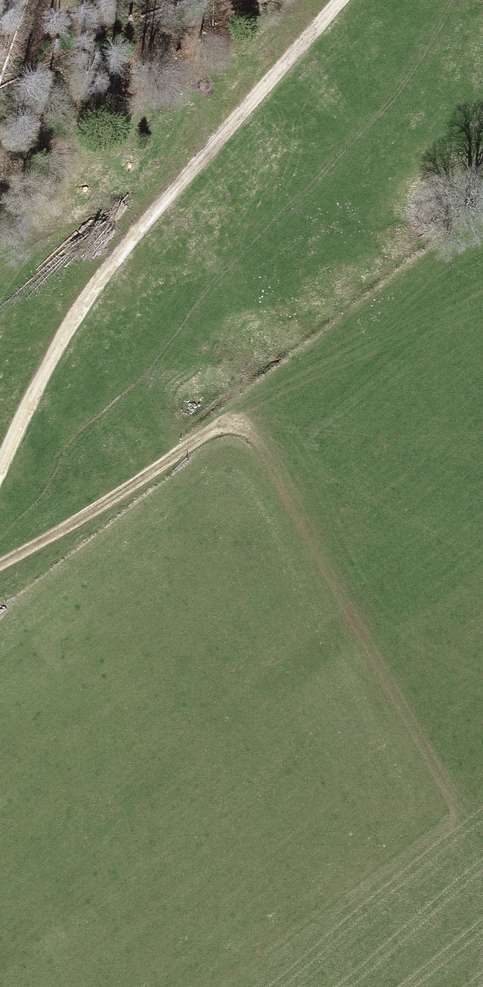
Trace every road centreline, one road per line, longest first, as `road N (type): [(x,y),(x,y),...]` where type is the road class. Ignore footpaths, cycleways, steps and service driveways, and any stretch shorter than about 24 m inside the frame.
road 1 (track): [(0,571),(218,427),(246,430),(471,834)]
road 2 (track): [(0,473),(86,300),(340,0)]

